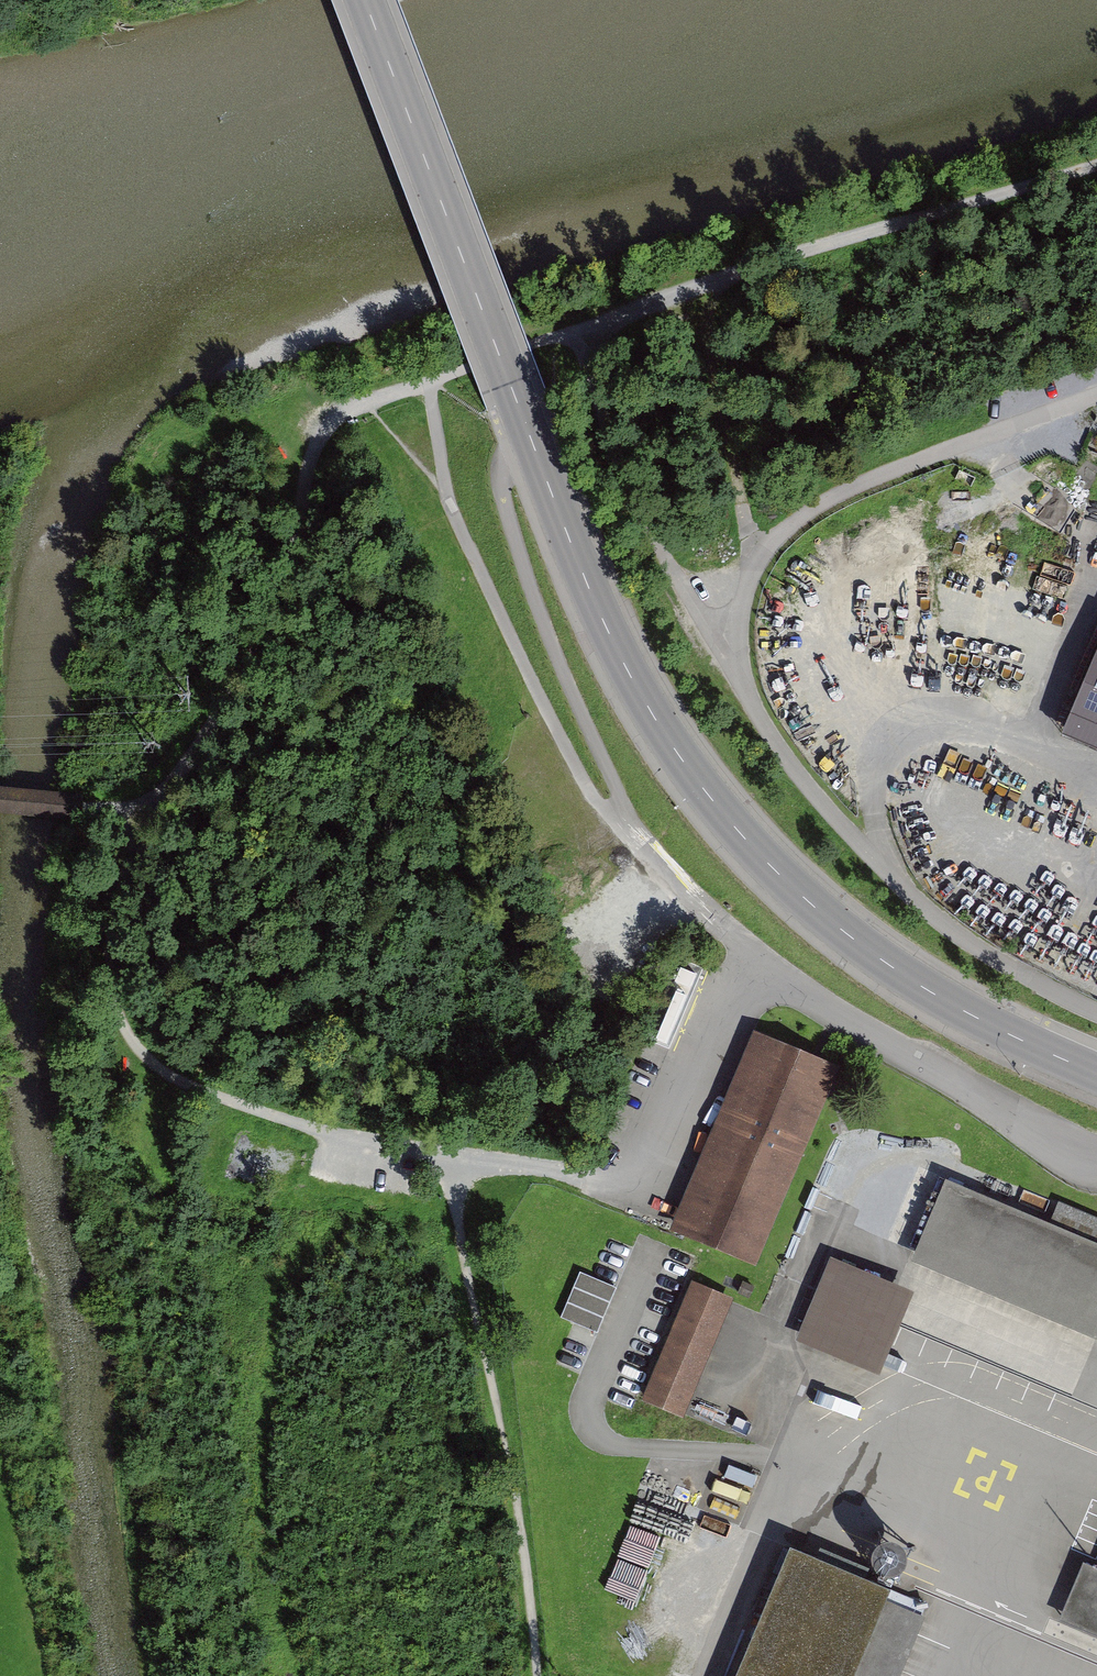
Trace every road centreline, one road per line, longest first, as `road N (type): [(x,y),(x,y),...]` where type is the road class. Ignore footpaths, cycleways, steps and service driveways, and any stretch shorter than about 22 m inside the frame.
road 1 (primary): [(1096,1074),(967,1013),(830,921),(761,858),(650,711),(586,579),(364,0)]
road 2 (track): [(633,1189),(336,1135),(215,1097),(148,1057),(121,1023),(111,992),(115,920),(137,812)]
road 3 (track): [(1096,167),(759,265),(430,381)]
road 4 (track): [(759,958),(622,832),(586,789),(447,500),(430,381)]
road 5 (track): [(430,381),(346,409),(324,426),(276,612),(215,723),(137,812)]
road 6 (track): [(536,1675),(510,1473),(455,1205),(457,1159)]
road 7 (track): [(729,643),(701,619),(623,475),(598,394),(593,330)]
road 8 (track): [(699,289),(754,575)]
road 9 (track): [(137,812),(0,800)]

